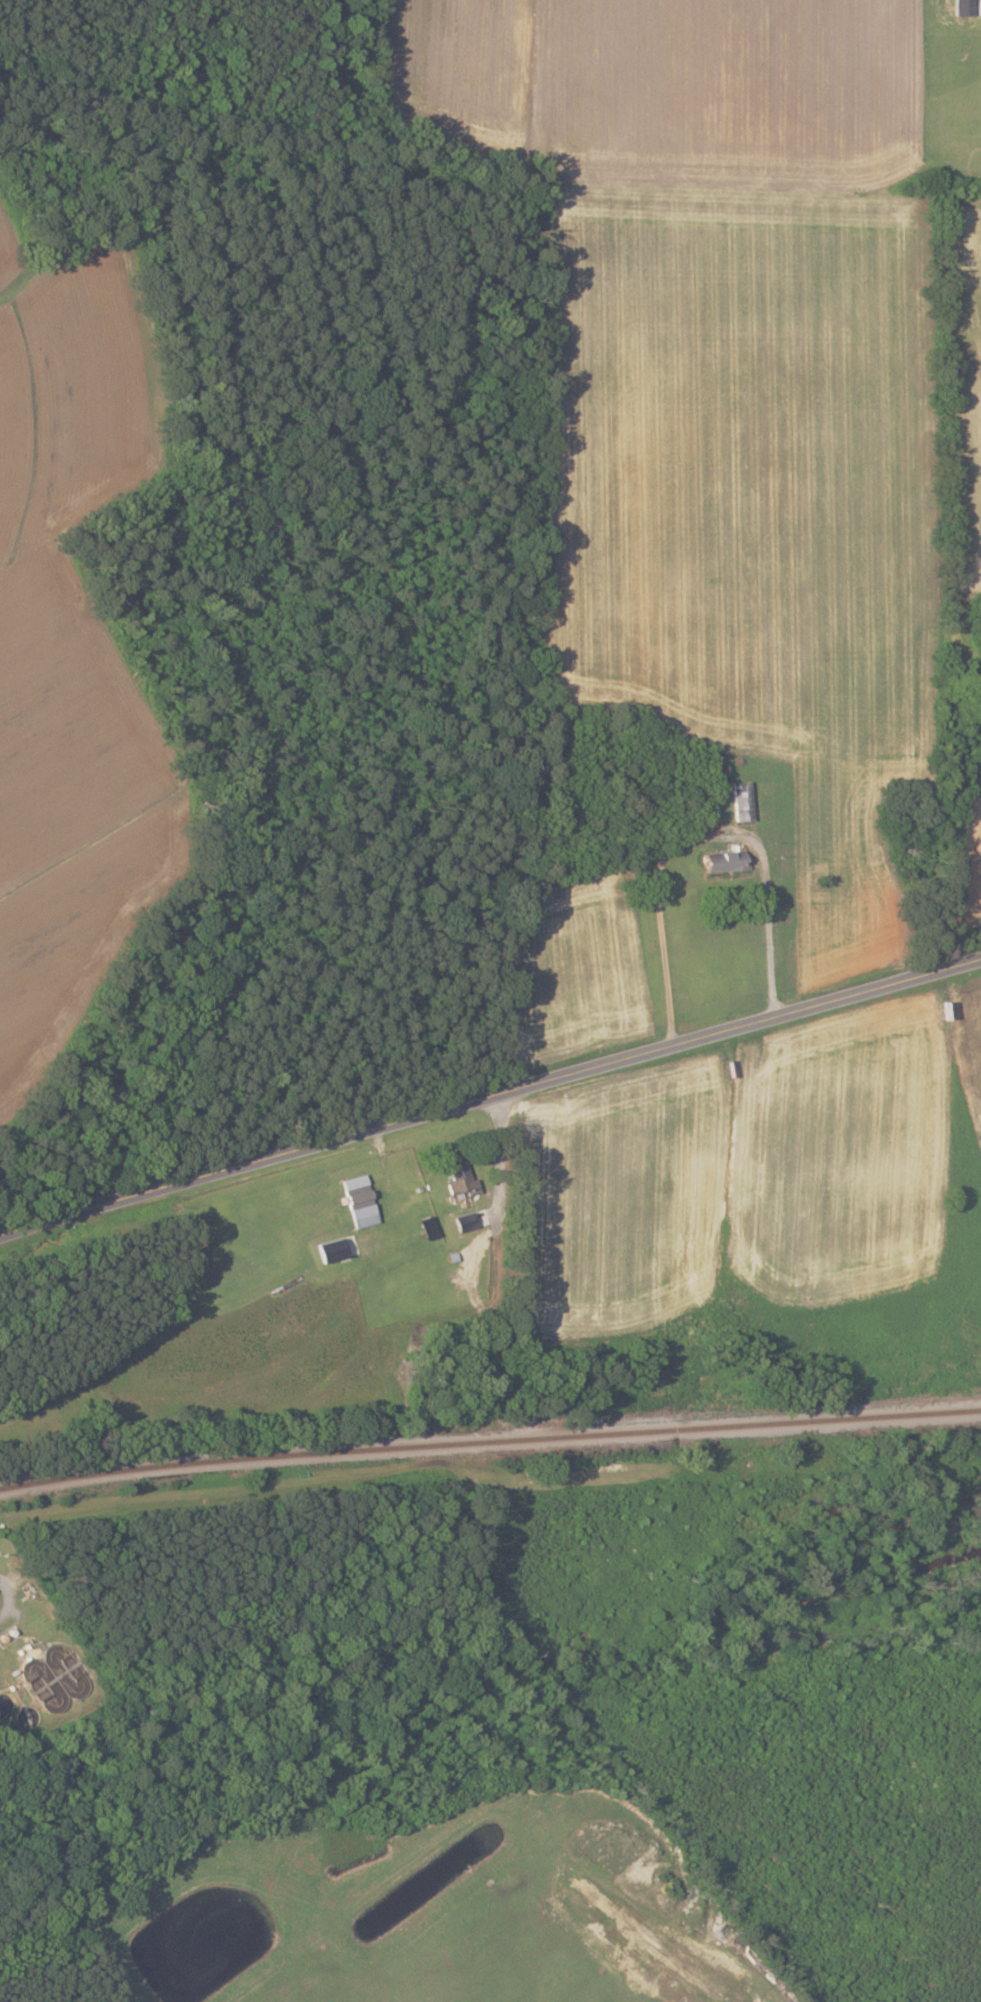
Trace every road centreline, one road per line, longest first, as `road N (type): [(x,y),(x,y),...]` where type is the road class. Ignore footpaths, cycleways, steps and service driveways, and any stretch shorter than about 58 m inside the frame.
road 1 (primary): [(67,1213),(980,955)]

